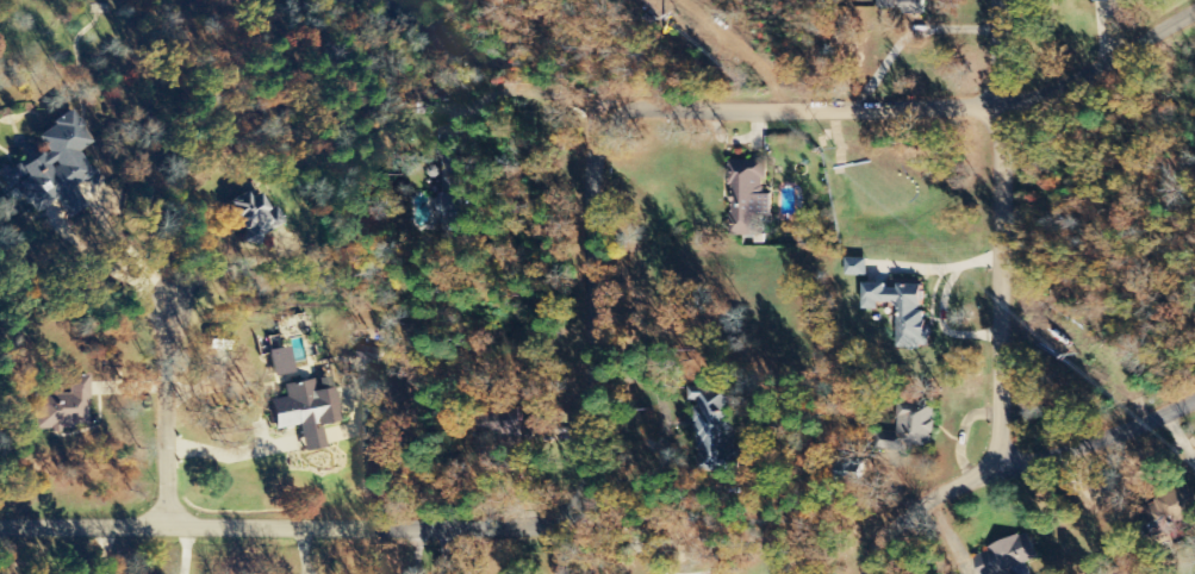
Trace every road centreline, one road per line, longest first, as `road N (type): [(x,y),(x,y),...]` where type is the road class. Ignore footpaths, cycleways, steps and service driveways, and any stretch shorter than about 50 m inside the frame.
road 1 (residential): [(0,527),(559,524),(580,507),(592,482),(595,188),(599,151),(616,125),(662,110),(1002,106)]
road 2 (residential): [(1002,106),(1001,439),(987,467),(888,538),(868,573)]
road 3 (residential): [(170,529),(170,304)]
road 4 (residential): [(987,467),(1027,466),(1101,444),(1194,402)]
road 5 (residential): [(1002,106),(1071,86),(1194,14)]

